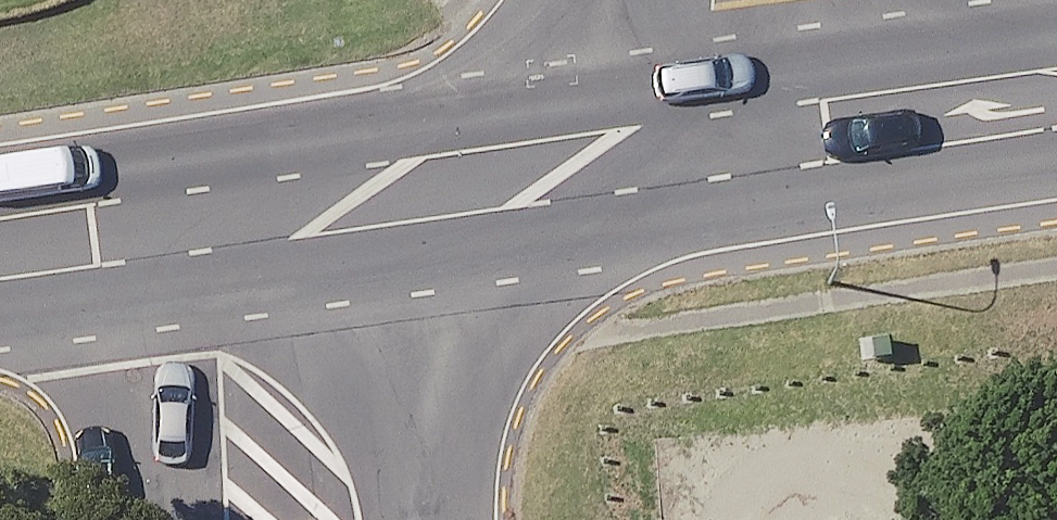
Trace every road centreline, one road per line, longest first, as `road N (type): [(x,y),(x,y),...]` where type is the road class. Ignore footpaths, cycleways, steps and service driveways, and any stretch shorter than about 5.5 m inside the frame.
road 1 (residential): [(424,191),(452,519)]
road 2 (trunk): [(741,108),(424,191)]
road 3 (trunk): [(424,191),(115,262)]
road 4 (trunk): [(1056,77),(741,108)]
road 5 (residential): [(151,519),(137,365),(115,262)]

